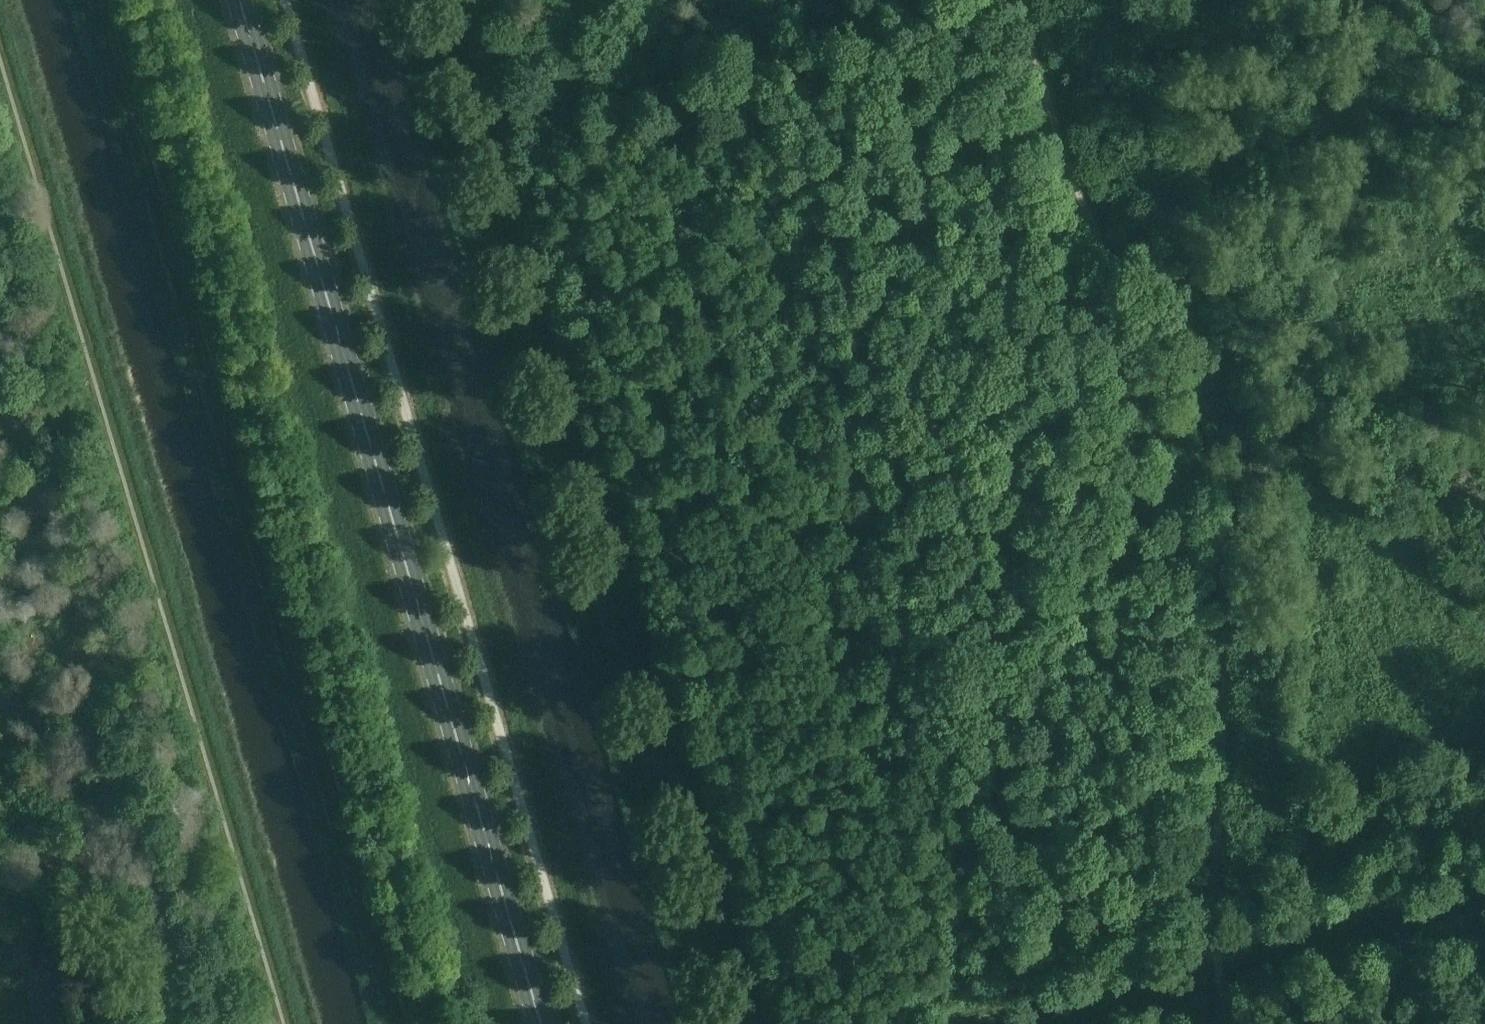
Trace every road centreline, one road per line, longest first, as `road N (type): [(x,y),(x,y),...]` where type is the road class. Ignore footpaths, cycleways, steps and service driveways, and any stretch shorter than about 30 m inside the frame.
road 1 (track): [(728,1023),(427,0)]
road 2 (secondary): [(240,0),(541,1023)]
road 3 (track): [(992,1023),(1484,887)]

